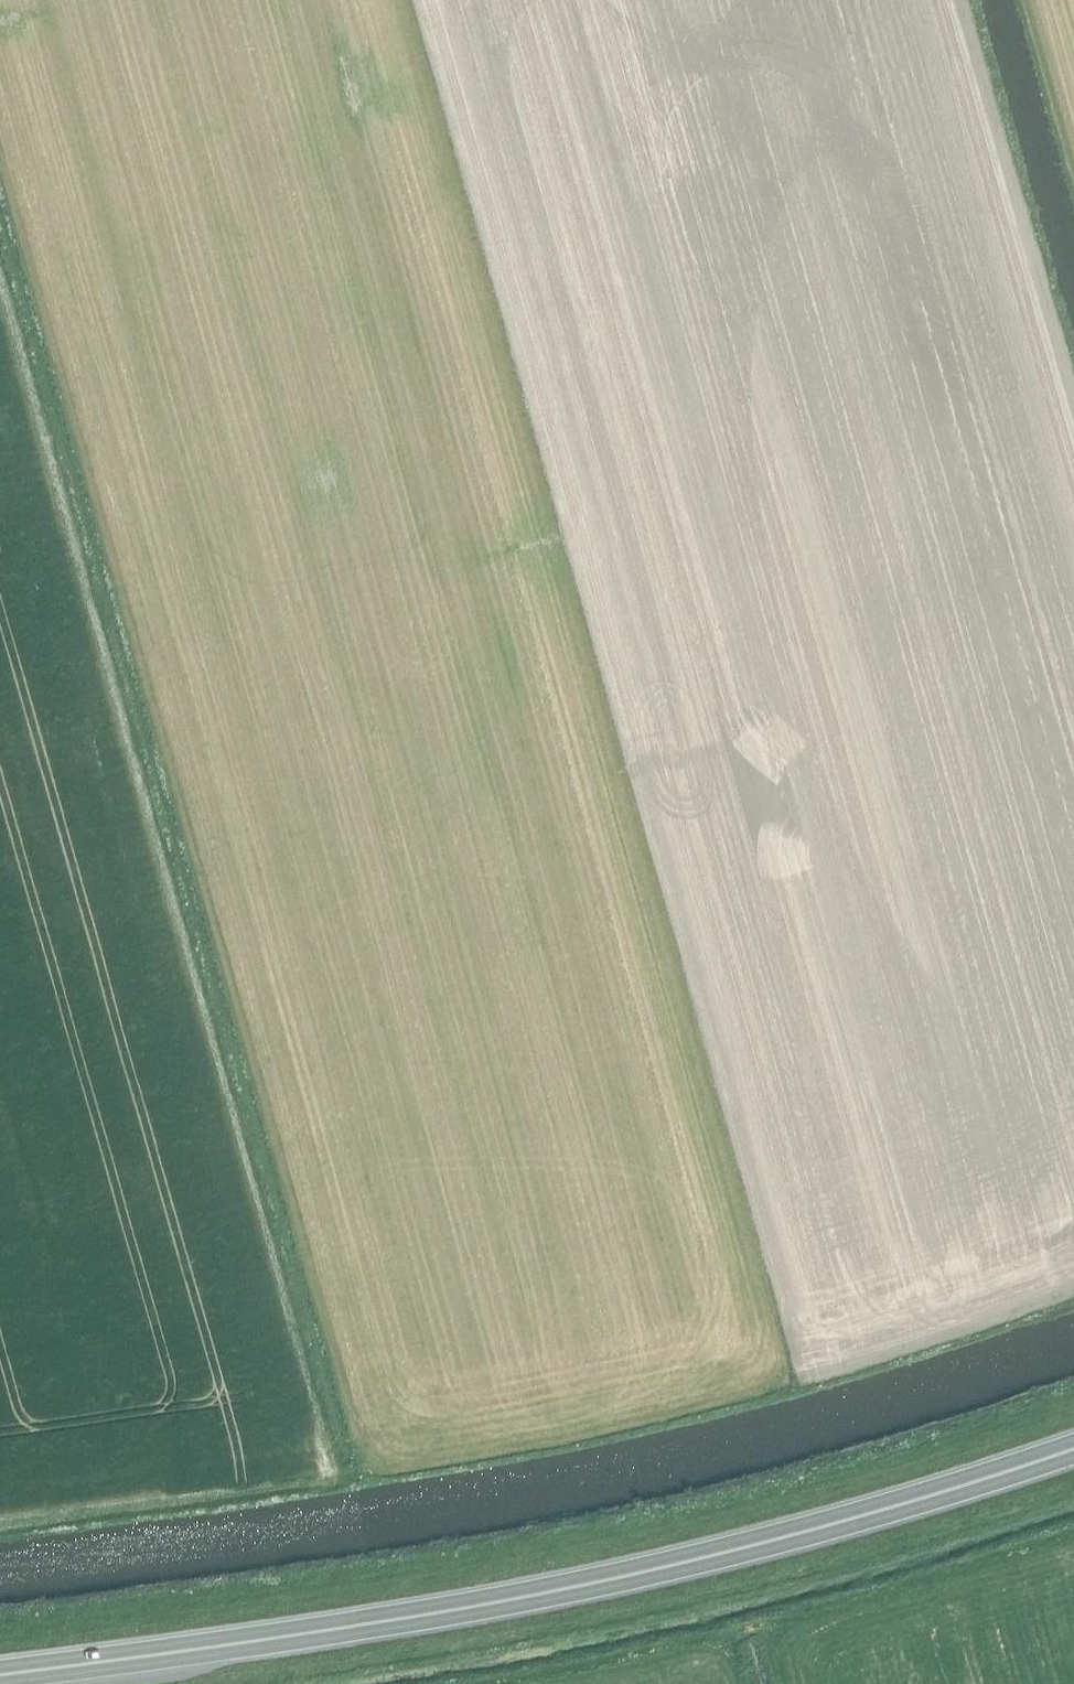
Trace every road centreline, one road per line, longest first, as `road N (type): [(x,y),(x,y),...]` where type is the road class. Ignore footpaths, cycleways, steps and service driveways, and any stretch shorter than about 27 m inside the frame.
road 1 (trunk): [(0,1672),(509,1596),(811,1531),(1073,1447)]

